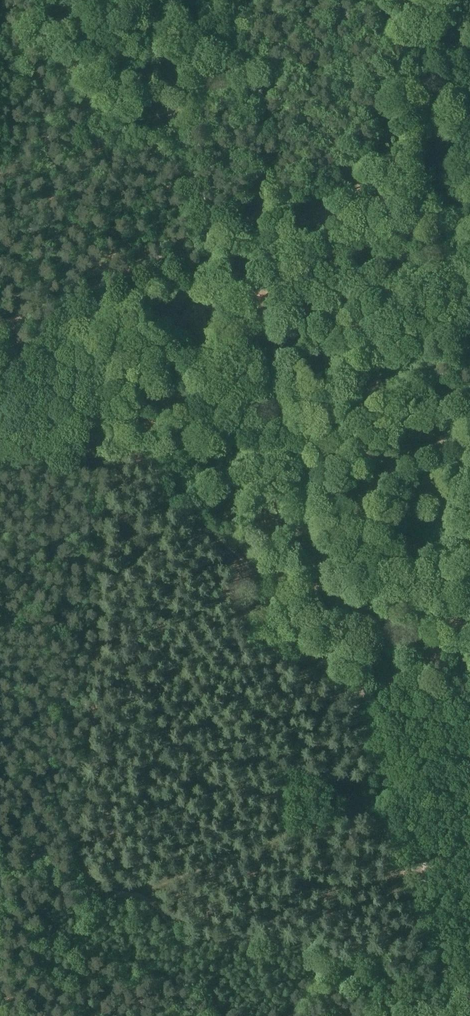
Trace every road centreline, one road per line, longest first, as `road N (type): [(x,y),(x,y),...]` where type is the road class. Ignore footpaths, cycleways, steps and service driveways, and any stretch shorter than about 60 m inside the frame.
road 1 (track): [(462,1015),(349,630),(206,210)]
road 2 (track): [(469,650),(381,610),(291,607),(143,447),(71,455),(0,451)]
road 3 (track): [(0,378),(98,313),(297,239),(469,154)]
road 4 (track): [(77,883),(113,449)]
road 5 (track): [(206,210),(134,0)]

